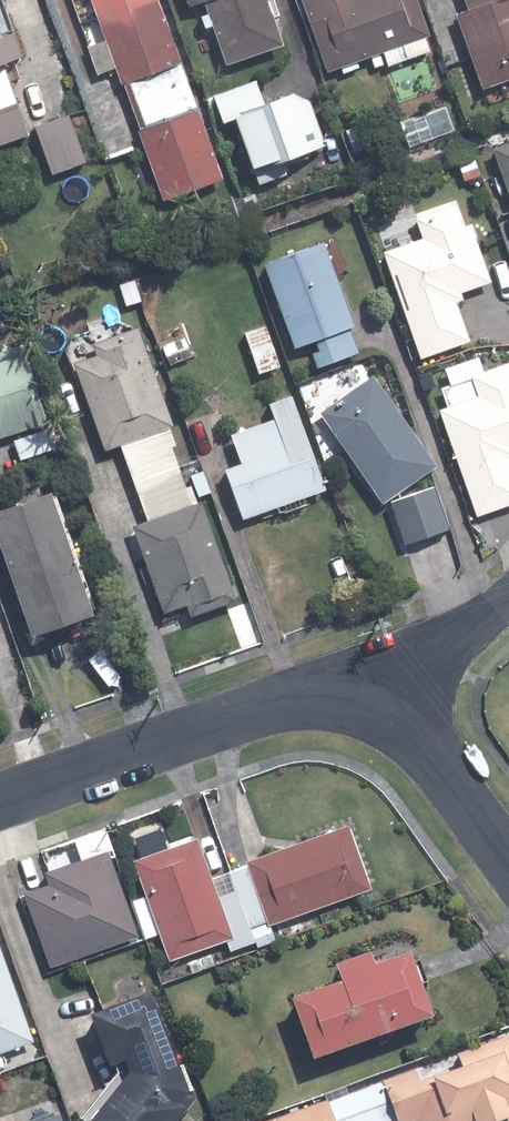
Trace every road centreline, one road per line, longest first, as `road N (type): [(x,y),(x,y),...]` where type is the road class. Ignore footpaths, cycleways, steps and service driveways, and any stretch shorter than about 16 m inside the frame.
road 1 (residential): [(390,702),(297,691),(0,797)]
road 2 (residential): [(508,863),(390,702)]
road 3 (residential): [(508,592),(390,702)]

